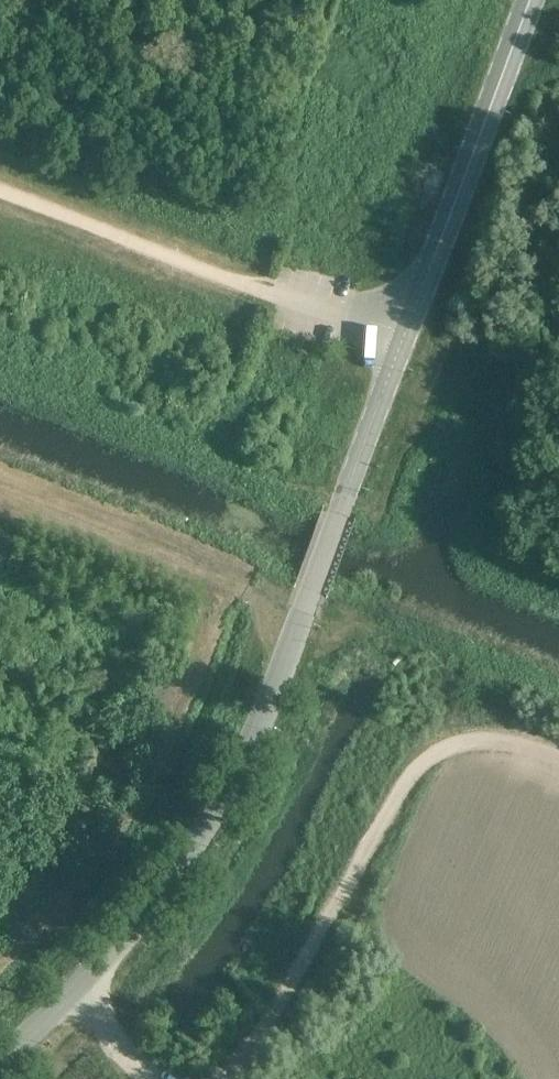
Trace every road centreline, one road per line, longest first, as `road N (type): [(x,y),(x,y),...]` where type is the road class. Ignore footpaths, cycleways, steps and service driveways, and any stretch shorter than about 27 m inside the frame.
road 1 (tertiary): [(0,1062),(160,892),(234,776),(405,339)]
road 2 (track): [(221,1078),(403,784),(441,748),(483,740),(558,758)]
road 3 (tertiary): [(405,339),(533,0)]
road 4 (track): [(269,293),(0,193)]
road 5 (unclassified): [(405,339),(269,293)]

